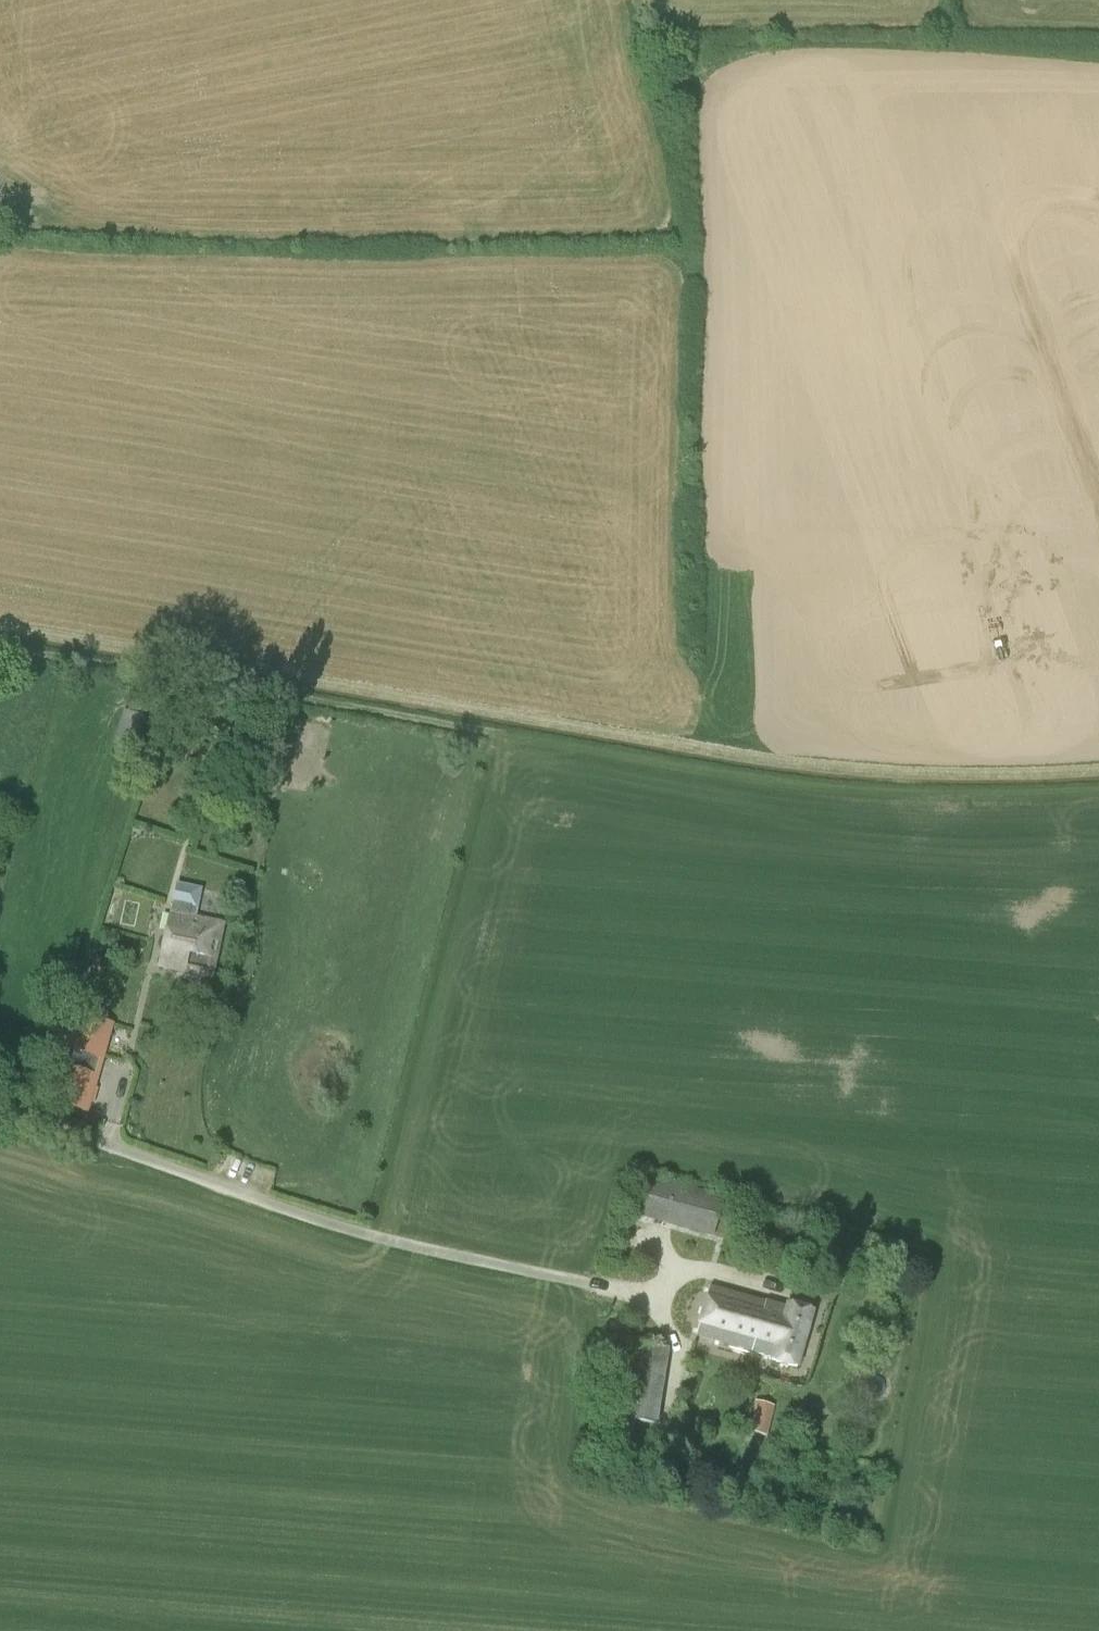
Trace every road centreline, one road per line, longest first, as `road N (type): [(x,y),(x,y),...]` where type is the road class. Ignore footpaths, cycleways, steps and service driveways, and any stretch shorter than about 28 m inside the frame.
road 1 (unclassified): [(668,1300),(343,1229),(0,1112)]

